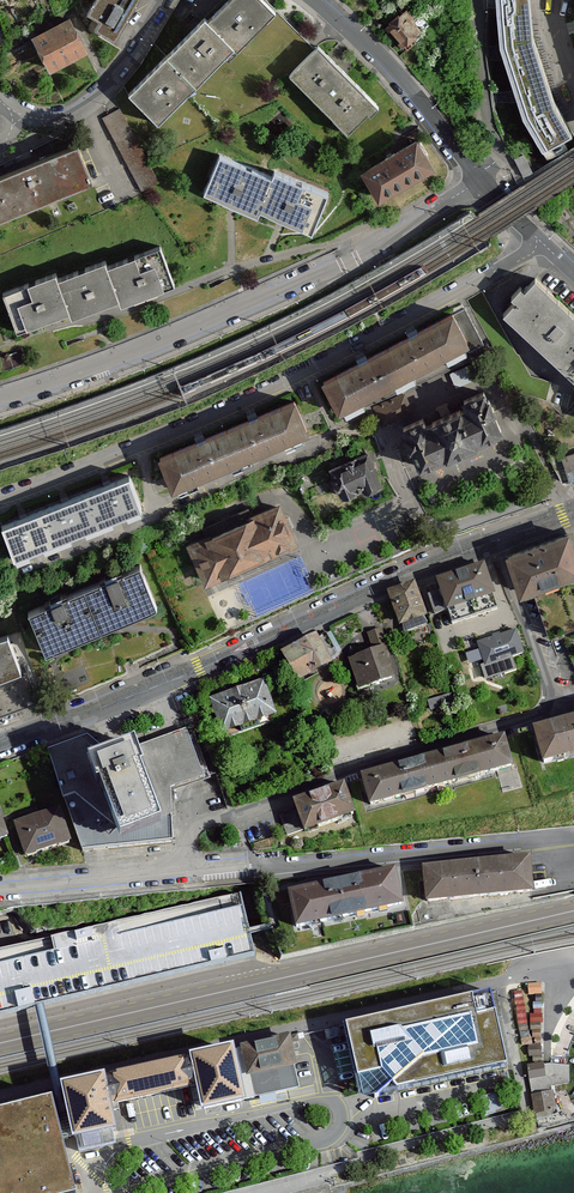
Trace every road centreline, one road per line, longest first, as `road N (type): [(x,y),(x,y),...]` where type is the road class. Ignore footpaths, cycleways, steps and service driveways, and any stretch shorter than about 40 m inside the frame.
road 1 (residential): [(544,241),(303,379),(0,502)]
road 2 (primary): [(573,910),(0,1043)]
road 3 (motorway): [(573,805),(283,729),(155,708),(0,696)]
road 4 (motorway): [(0,768),(268,797),(573,860)]
road 5 (tertiary): [(493,541),(0,745)]
road 6 (residential): [(0,402),(194,332),(317,276),(480,179)]
road 7 (residential): [(564,711),(201,824),(188,851),(151,884)]
road 8 (residential): [(151,884),(291,878),(529,850),(561,861)]
road 9 (residential): [(315,0),(394,73),(480,179)]
road 10 (residential): [(163,0),(126,61),(80,108),(46,117),(14,108)]
road 11 (residential): [(480,179),(501,156),(489,122),(477,0)]
road 12 (residential): [(493,541),(564,711)]
road 13 (residential): [(0,894),(151,884)]

